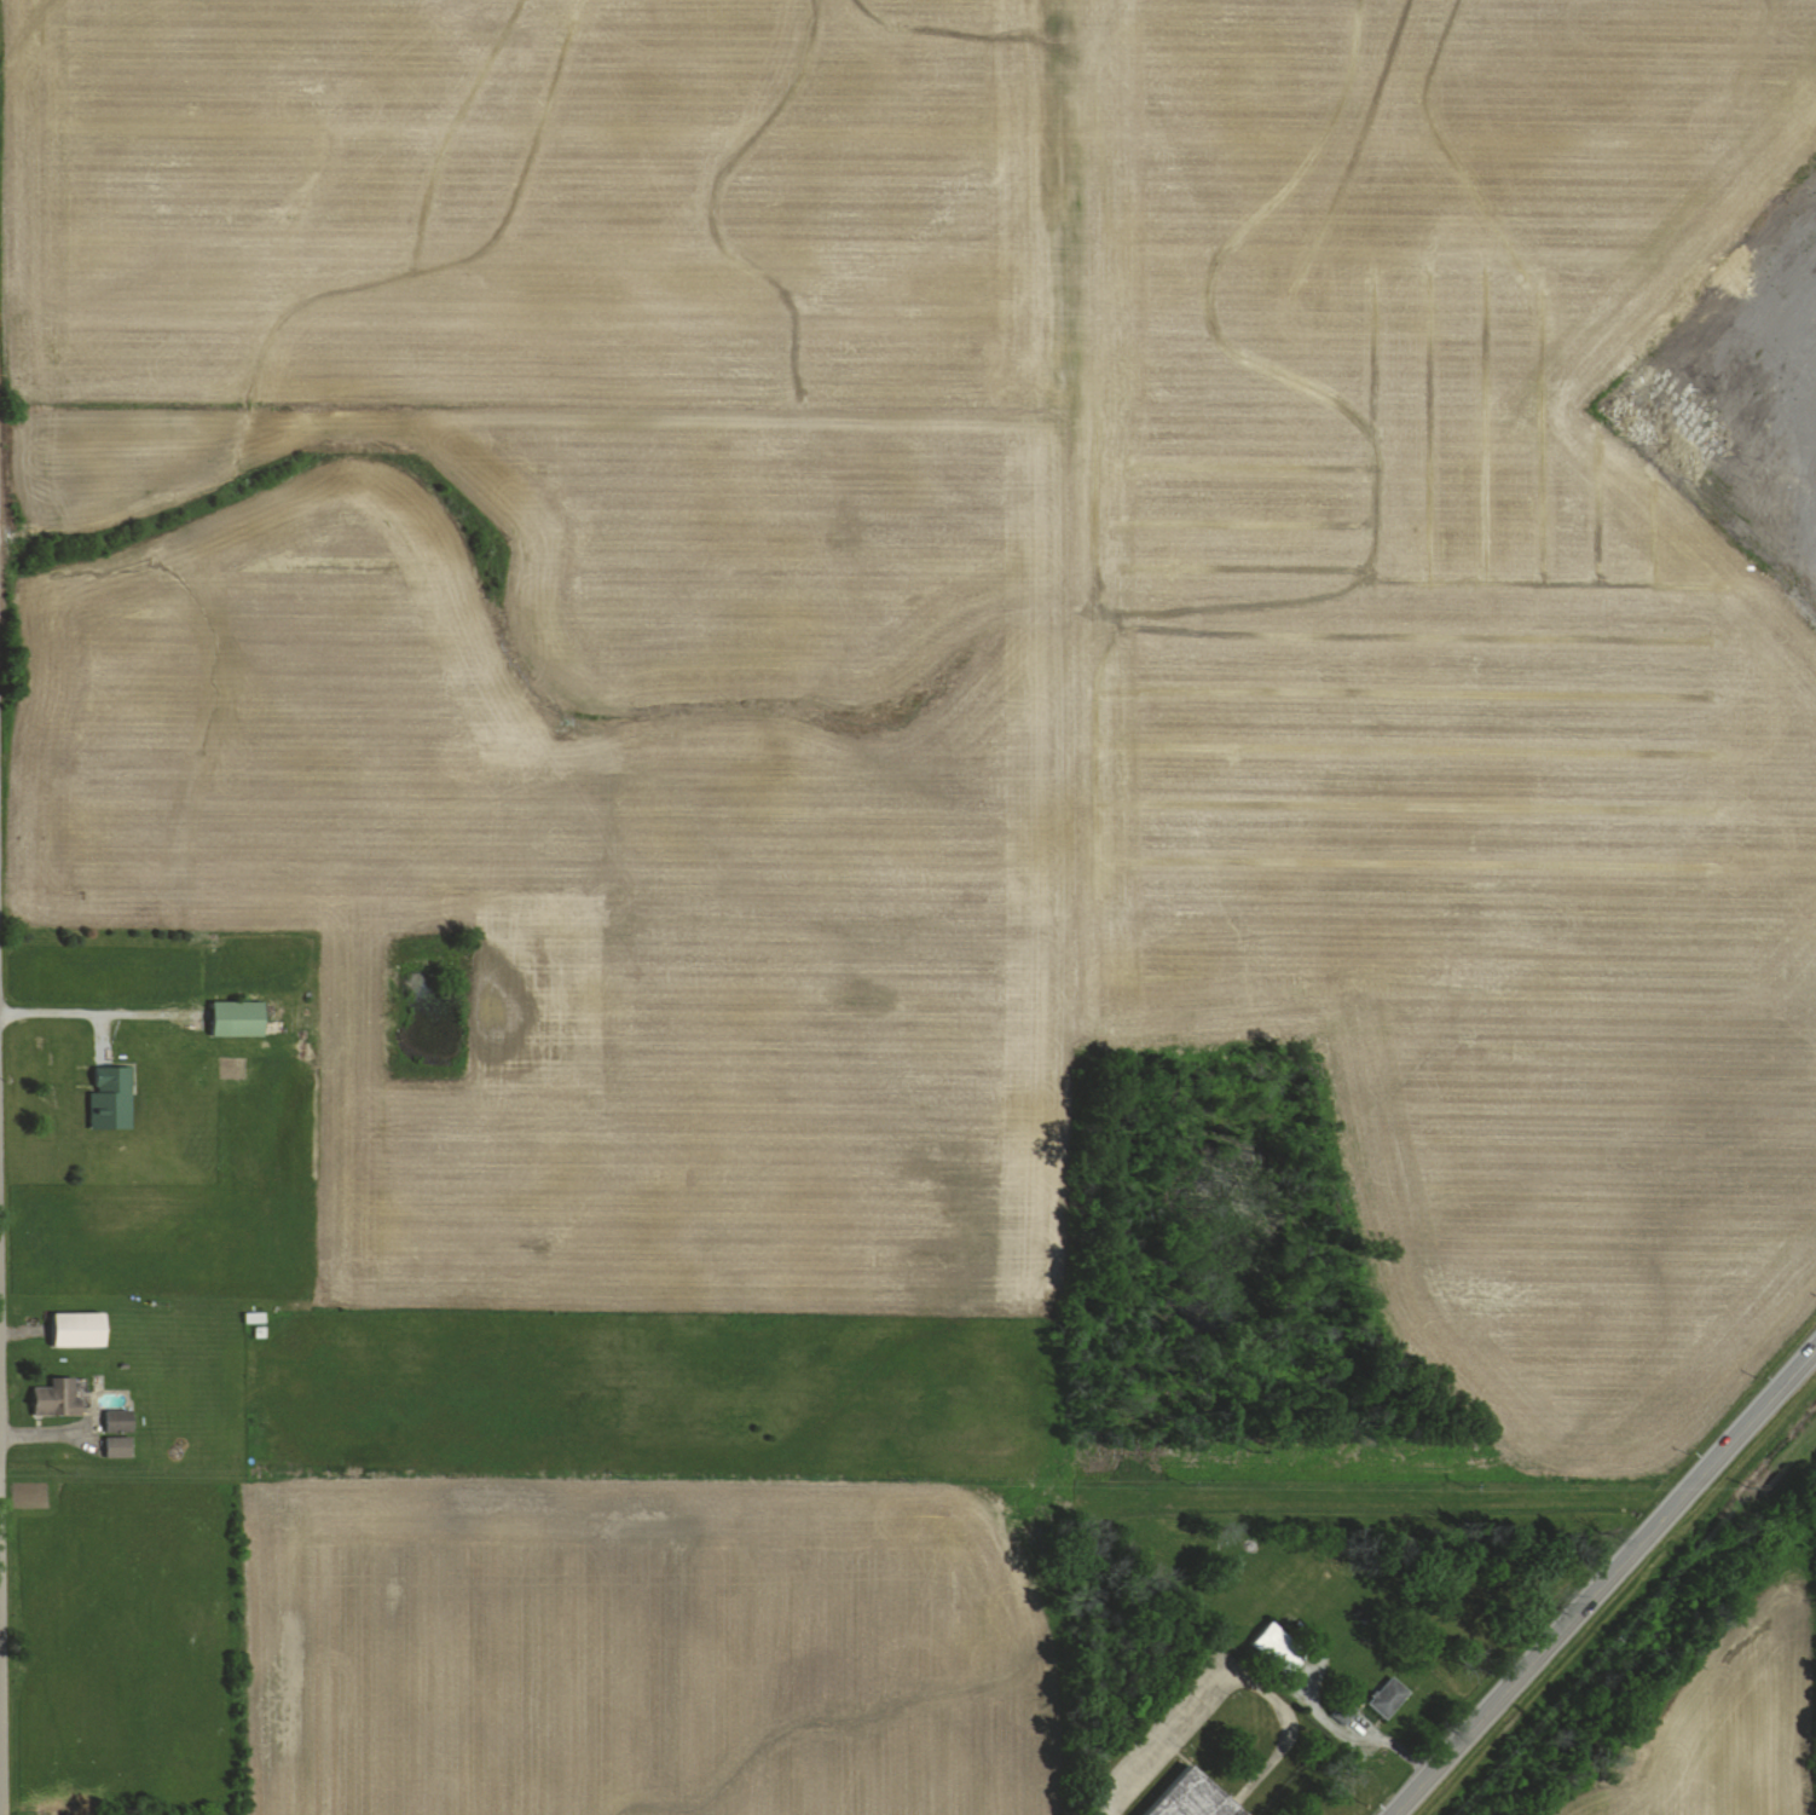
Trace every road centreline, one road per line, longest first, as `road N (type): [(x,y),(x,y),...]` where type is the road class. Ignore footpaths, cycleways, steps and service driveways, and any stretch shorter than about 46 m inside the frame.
road 1 (primary): [(1393,1814),(1815,1350)]

